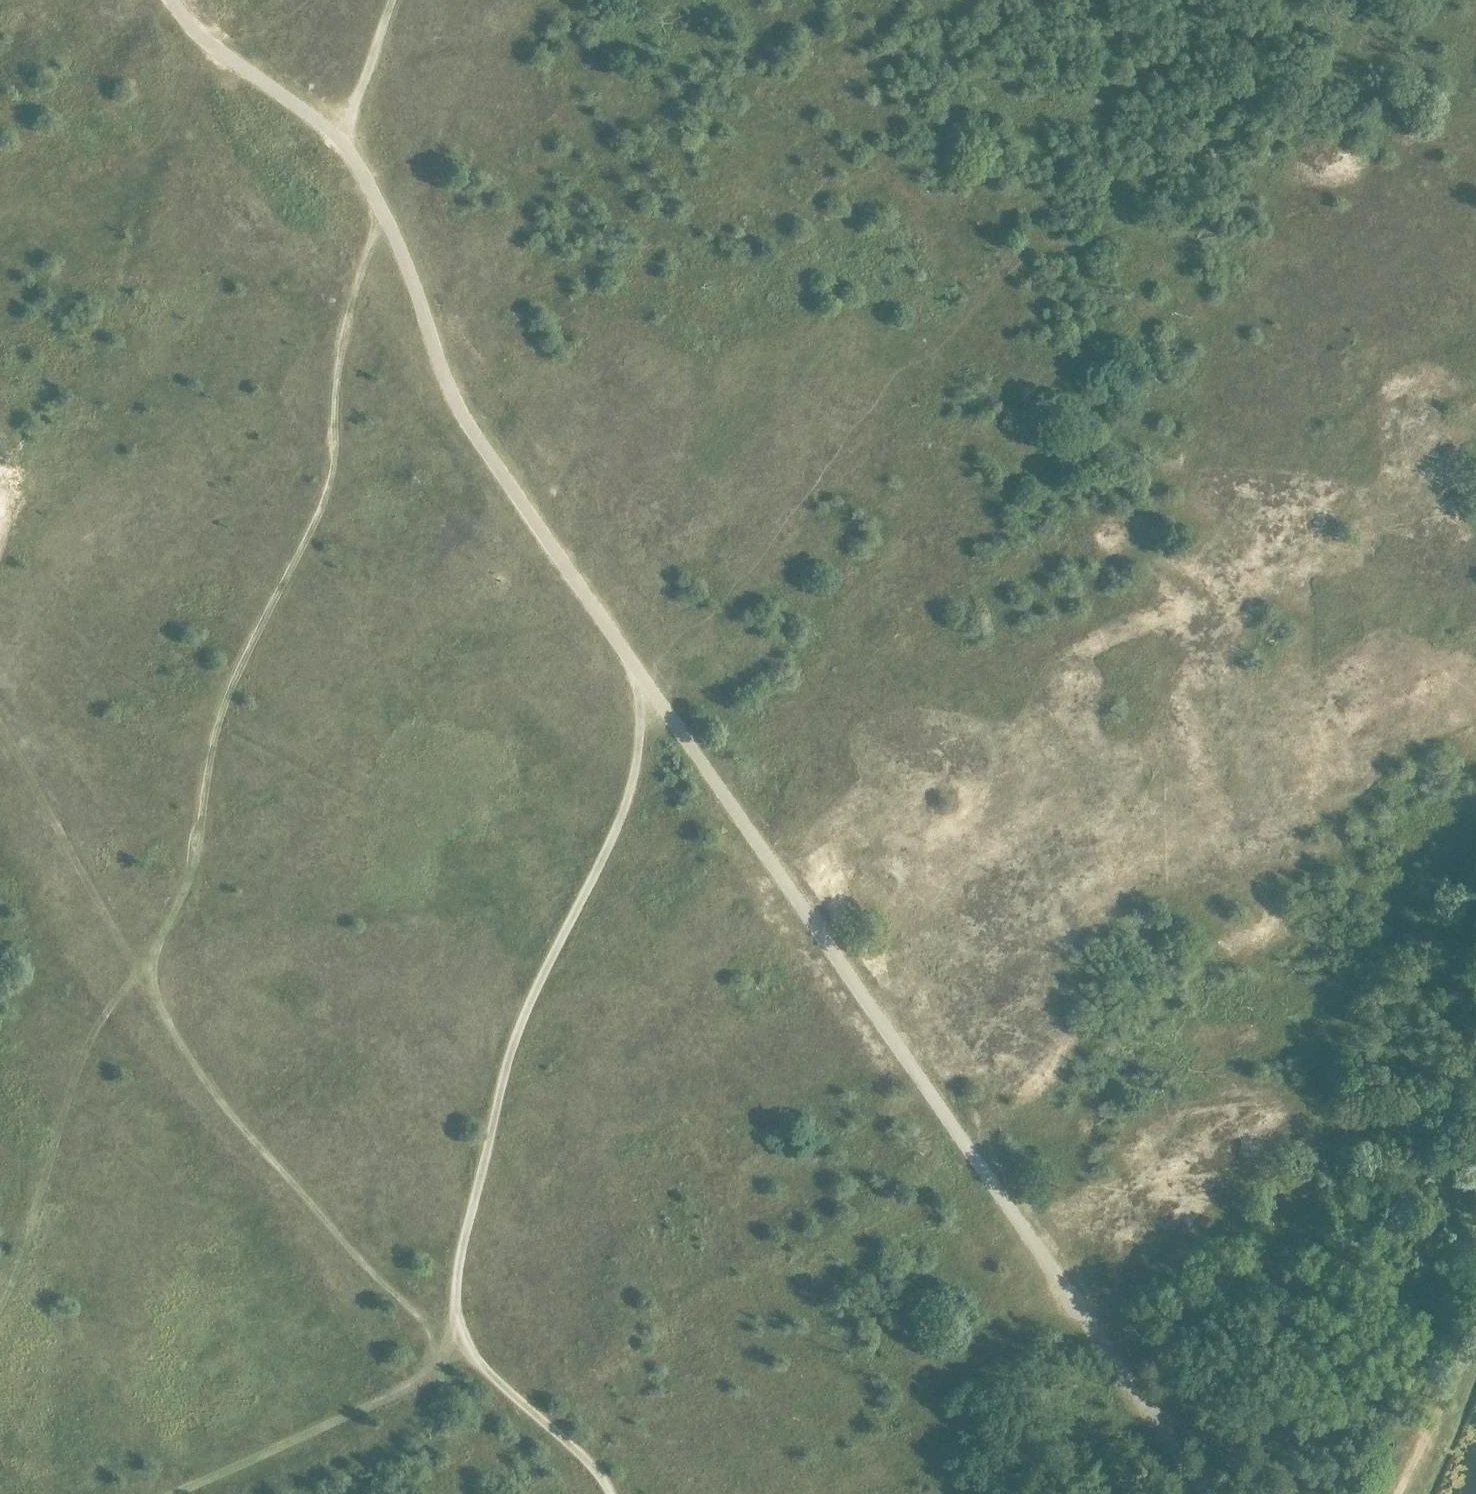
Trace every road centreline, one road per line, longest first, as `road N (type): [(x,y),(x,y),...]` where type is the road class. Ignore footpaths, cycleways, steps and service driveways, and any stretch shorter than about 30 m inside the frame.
road 1 (track): [(172,1493),(419,1384),(437,1359),(420,1318),(299,1194),(187,1055),(149,969),(190,875),(209,752),(228,684),(325,497),(341,347),(383,217)]
road 2 (track): [(1204,1493),(458,409),(383,217)]
road 3 (track): [(648,686),(623,816),(511,1045),(458,1264),(455,1312),(475,1360),(597,1471),(609,1493)]
road 4 (track): [(383,217),(344,143),(211,44),(172,0)]
road 5 (track): [(1406,1493),(1475,1339)]
road 6 (track): [(344,143),(392,0)]

